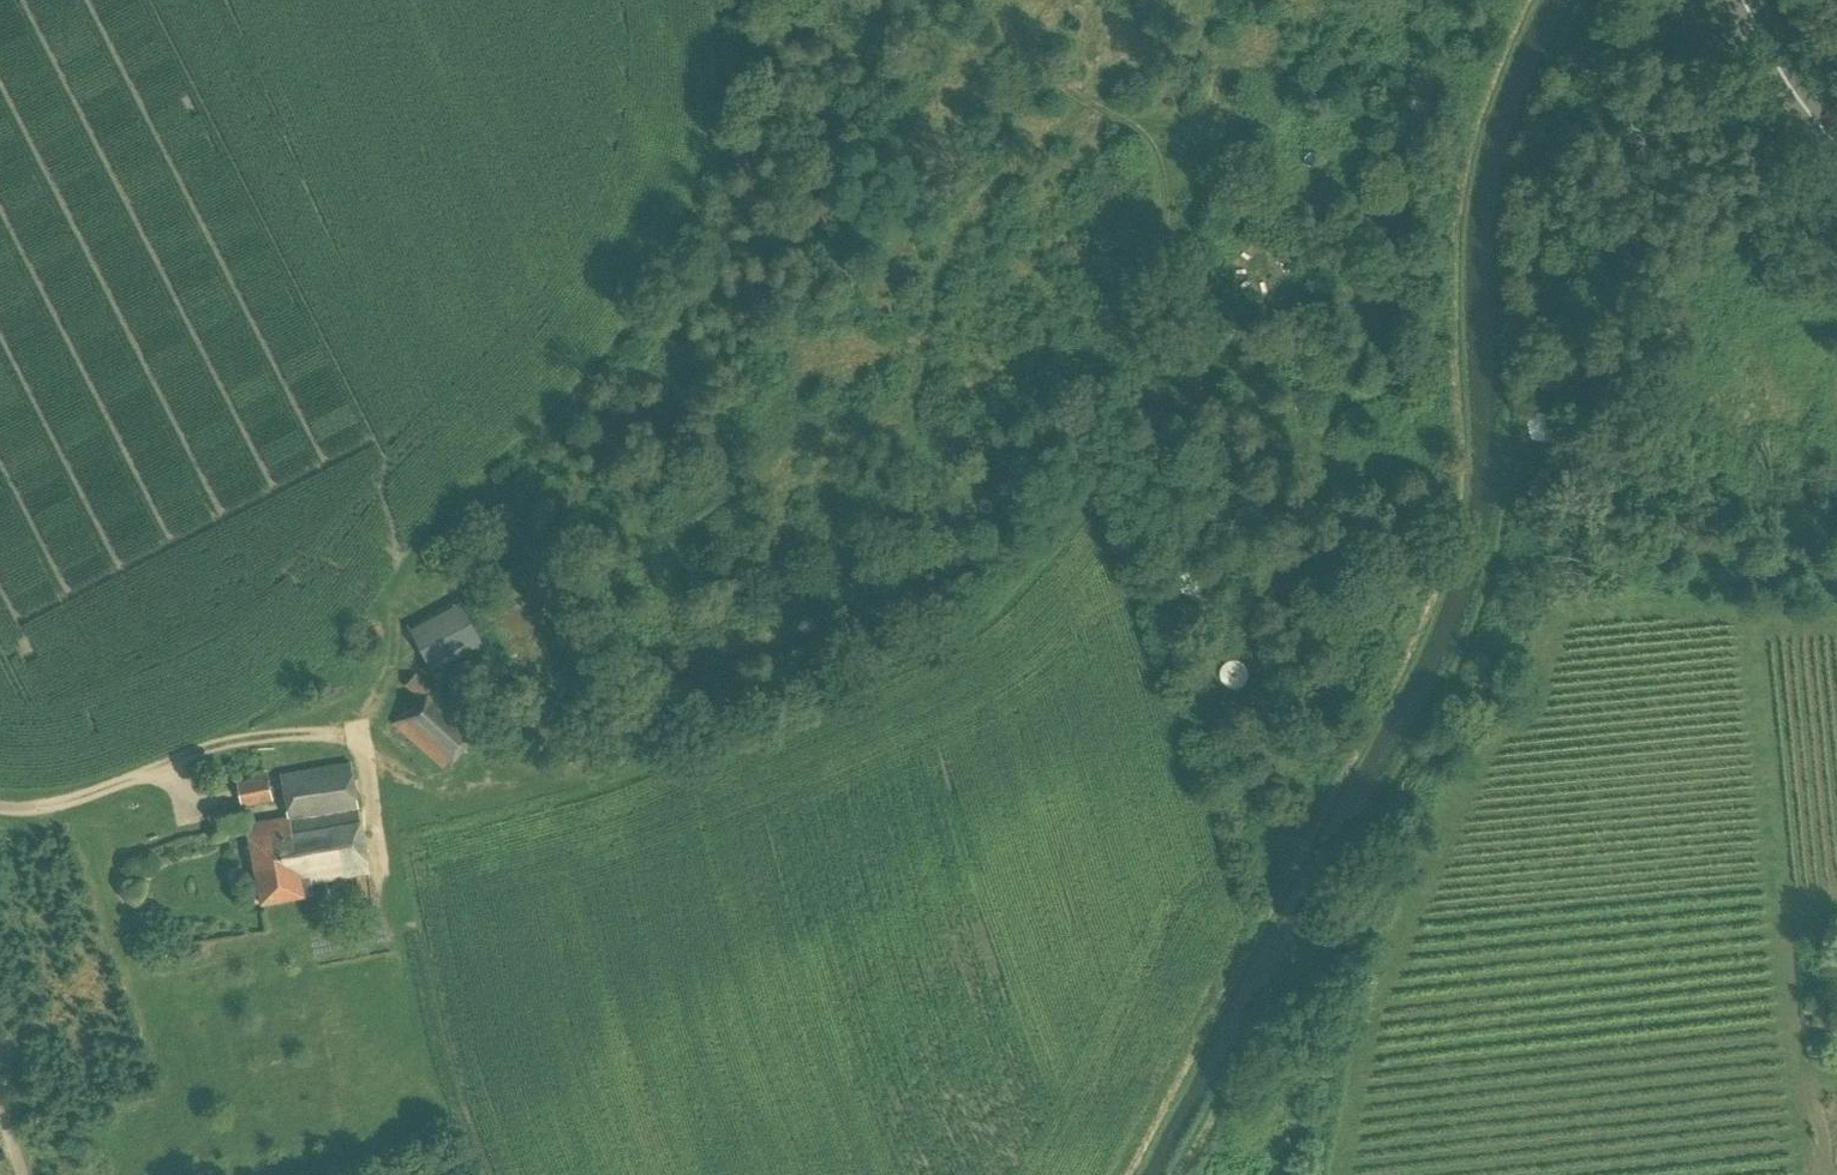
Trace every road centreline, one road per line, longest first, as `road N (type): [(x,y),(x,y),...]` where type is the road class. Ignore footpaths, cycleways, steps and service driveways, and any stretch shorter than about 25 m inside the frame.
road 1 (primary): [(1836,149),(1780,75),(1741,0)]

